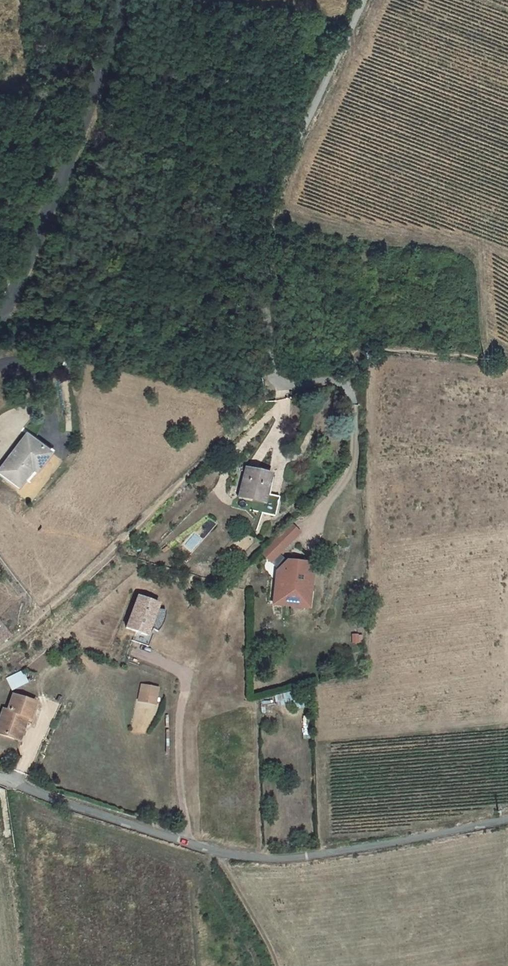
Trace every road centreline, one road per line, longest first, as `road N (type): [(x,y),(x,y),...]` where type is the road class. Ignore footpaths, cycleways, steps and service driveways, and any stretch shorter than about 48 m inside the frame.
road 1 (unclassified): [(0,777),(217,853),(253,857),(300,858),(507,819)]
road 2 (unclassified): [(365,0),(310,114),(268,220),(262,258),(268,370),(277,385),(328,384),(349,400)]
road 3 (tertiary): [(121,0),(92,99),(0,315)]

